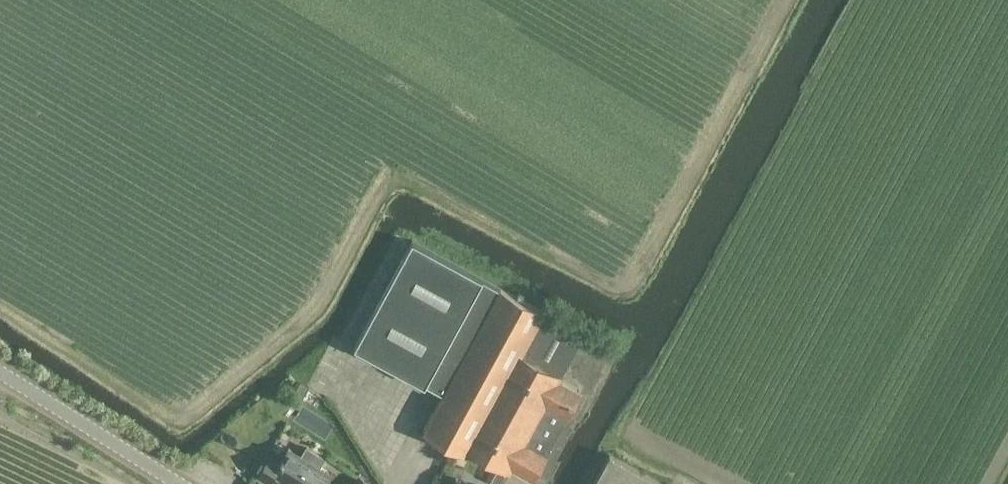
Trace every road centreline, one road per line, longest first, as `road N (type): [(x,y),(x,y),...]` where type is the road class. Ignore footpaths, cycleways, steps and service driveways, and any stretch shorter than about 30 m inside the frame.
road 1 (unclassified): [(0,375),(174,483)]

